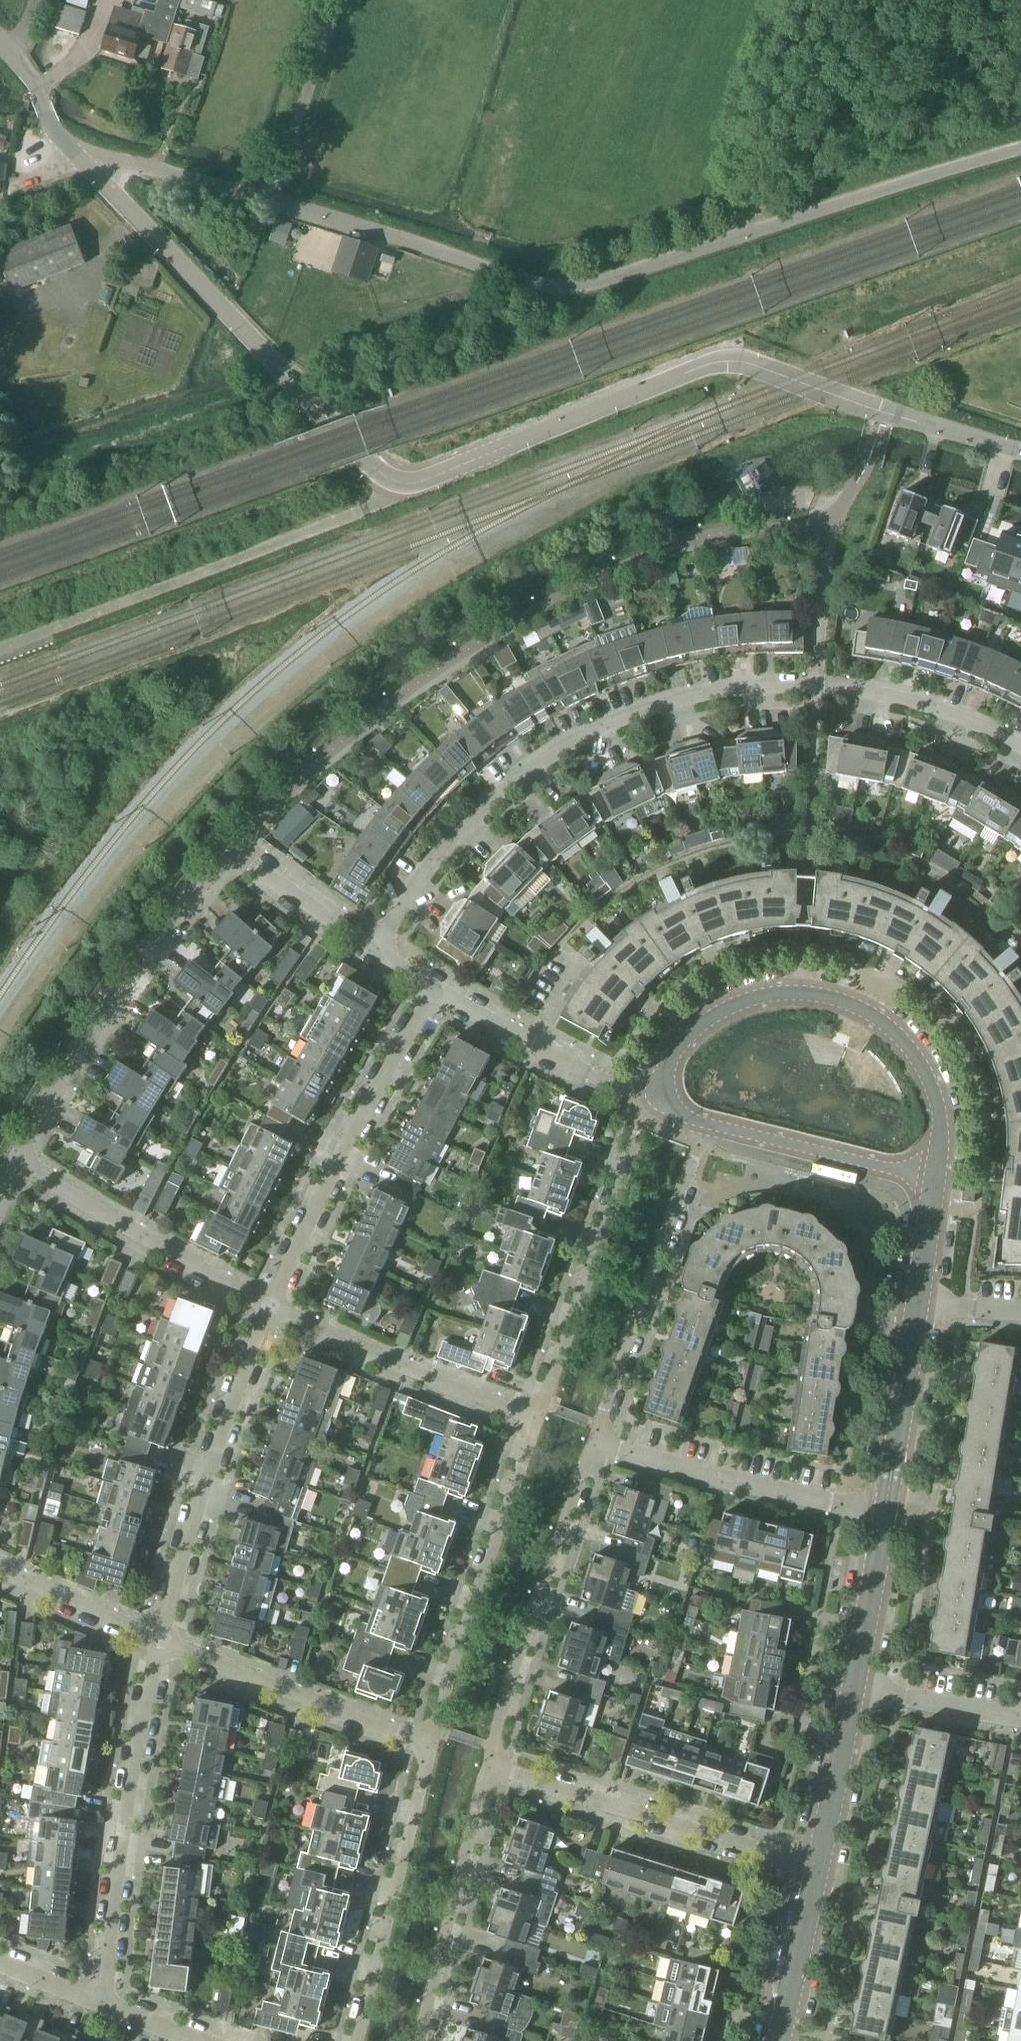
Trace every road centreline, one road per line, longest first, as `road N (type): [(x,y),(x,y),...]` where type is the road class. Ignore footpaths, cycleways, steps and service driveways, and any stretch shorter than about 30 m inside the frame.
road 1 (unclassified): [(1020,453),(732,362),(708,364),(435,477),(397,482),(77,155)]
road 2 (unclassified): [(77,155),(217,186),(568,291),(1020,148)]
road 3 (residential): [(1020,749),(953,716),(815,686),(703,695),(641,712),(535,765),(490,801),(417,883),(375,951)]
road 4 (residential): [(16,1158),(112,996),(232,851),(375,951)]
road 5 (residential): [(935,1176),(939,1112),(916,1057),(869,1014),(838,1000),(767,996),(718,1014),(675,1052),(660,1096)]
road 6 (residential): [(104,2002),(119,1841),(159,1642)]
road 7 (residential): [(271,1305),(341,1155),(434,989)]
road 8 (residential): [(159,1642),(203,1484),(271,1305)]
road 9 (residential): [(819,1861),(609,1805),(488,1759)]
road 10 (residential): [(537,1415),(643,1120),(660,1096)]
road 11 (residential): [(432,1740),(537,1415)]
road 12 (residential): [(488,1759),(595,1435)]
road 13 (residential): [(595,1435),(704,1123)]
road 14 (residential): [(356,2040),(432,1740)]
road 15 (residential): [(885,1508),(724,1480),(609,1448),(595,1435)]
road 16 (residential): [(271,1305),(16,1158)]
road 17 (residential): [(432,1740),(159,1642)]
road 18 (residential): [(418,2040),(488,1759)]
road 19 (residential): [(537,1415),(402,1367),(271,1305)]
road 20 (residential): [(434,989),(627,1093),(660,1096)]
road 21 (residential): [(704,1123),(935,1176)]
road 22 (tertiary): [(885,1508),(917,1305)]
road 23 (tertiary): [(853,1690),(885,1508)]
road 24 (tertiary): [(779,2040),(819,1861)]
road 25 (residential): [(159,1642),(0,1570)]
road 26 (tertiary): [(819,1861),(853,1690)]
road 27 (residential): [(853,1690),(1020,1719)]
road 28 (unclassified): [(77,155),(0,42)]
road 29 (tertiary): [(917,1305),(935,1176)]

